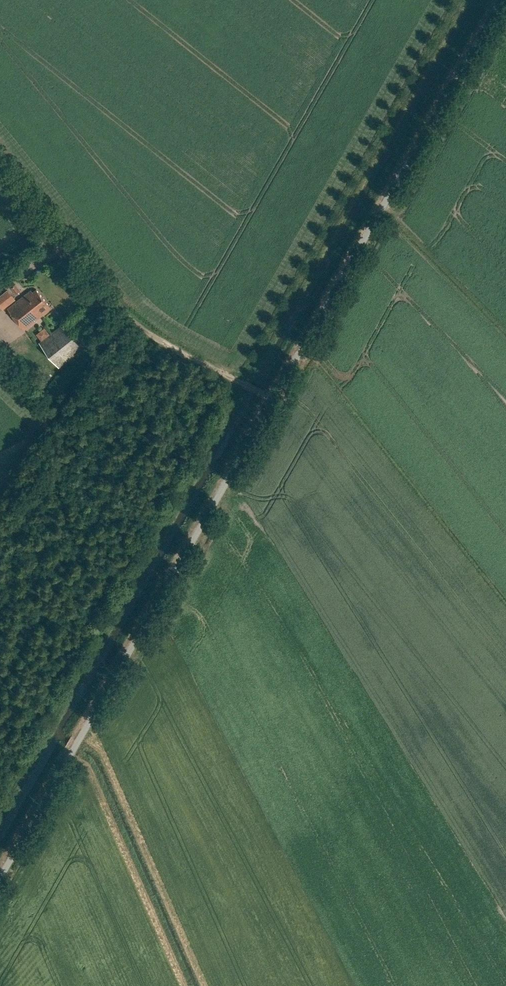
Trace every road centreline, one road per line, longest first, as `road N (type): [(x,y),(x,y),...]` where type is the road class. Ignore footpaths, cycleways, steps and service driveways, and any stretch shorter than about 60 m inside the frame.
road 1 (unclassified): [(0,880),(276,401),(493,0)]
road 2 (track): [(0,688),(188,357)]
road 3 (unclassified): [(153,338),(122,313),(0,165)]

